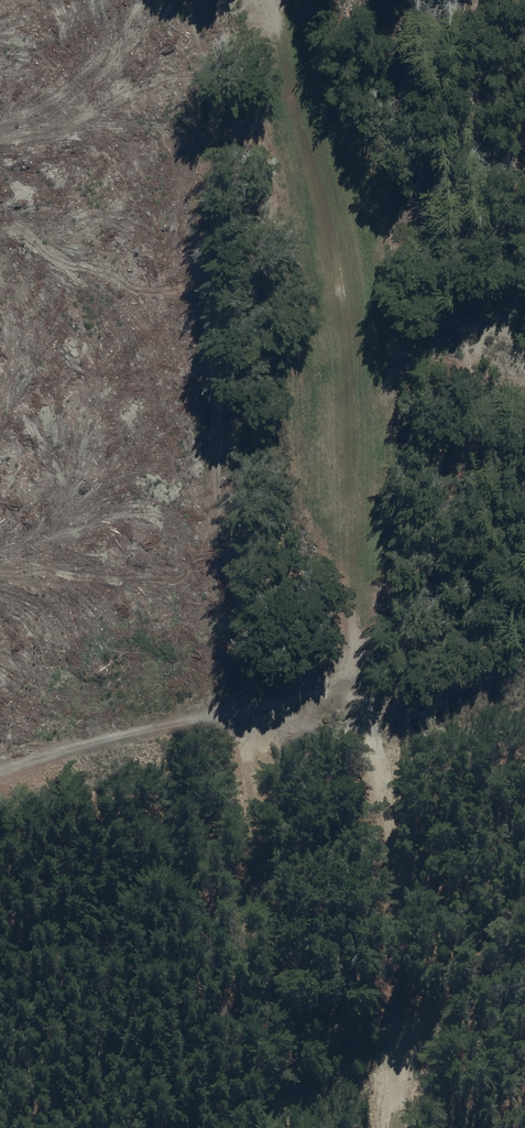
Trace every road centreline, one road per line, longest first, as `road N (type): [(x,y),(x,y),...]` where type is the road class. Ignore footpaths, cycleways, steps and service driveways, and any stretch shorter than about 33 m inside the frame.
road 1 (track): [(409,1127),(401,1038),(413,912),(364,521),(381,353),(332,108),(261,0)]
road 2 (track): [(0,769),(228,711)]

